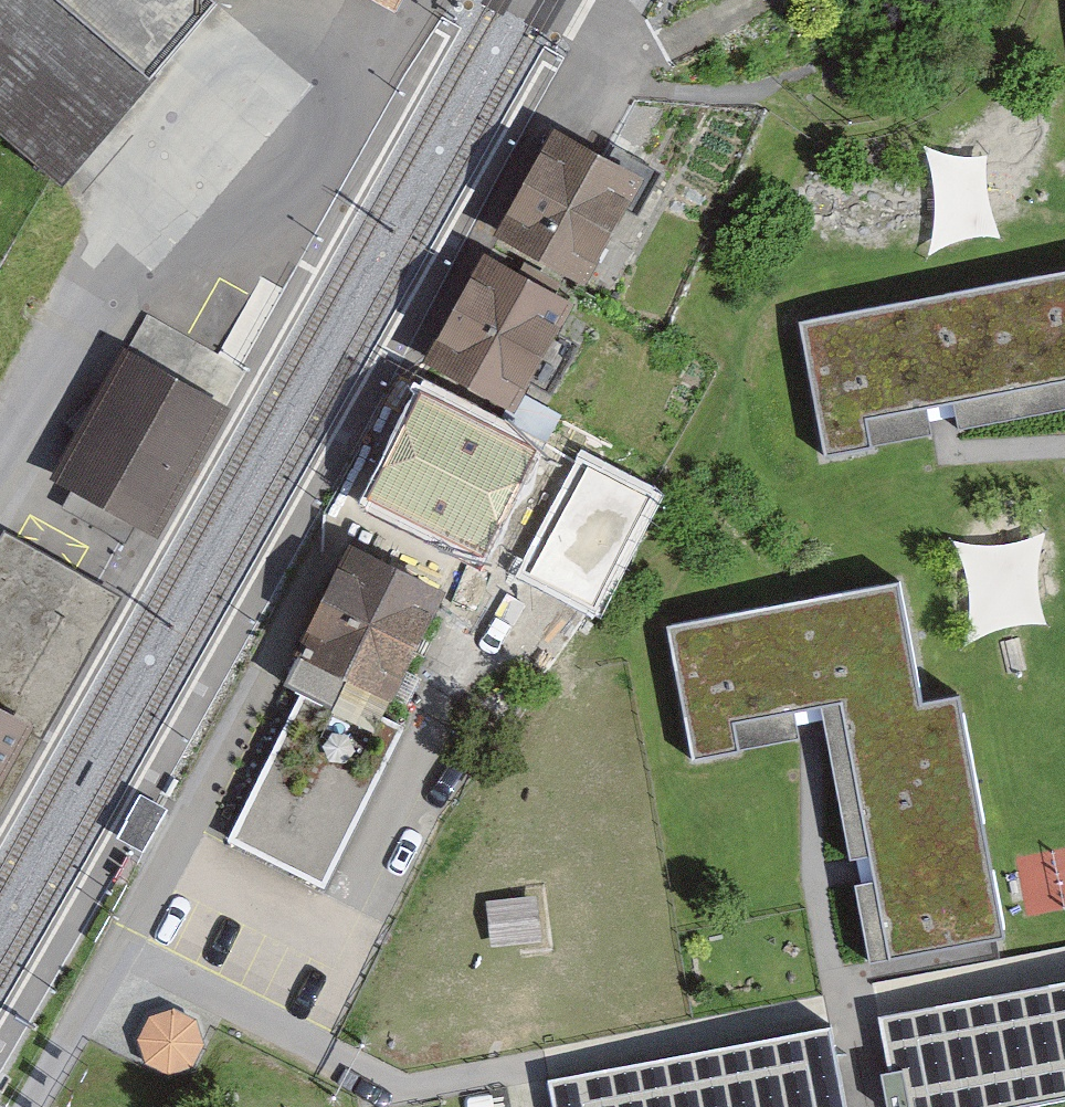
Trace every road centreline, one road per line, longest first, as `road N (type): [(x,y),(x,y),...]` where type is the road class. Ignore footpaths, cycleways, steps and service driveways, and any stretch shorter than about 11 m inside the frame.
road 1 (residential): [(565,84),(125,951),(31,1106)]
road 2 (residential): [(0,472),(111,276),(243,137)]

